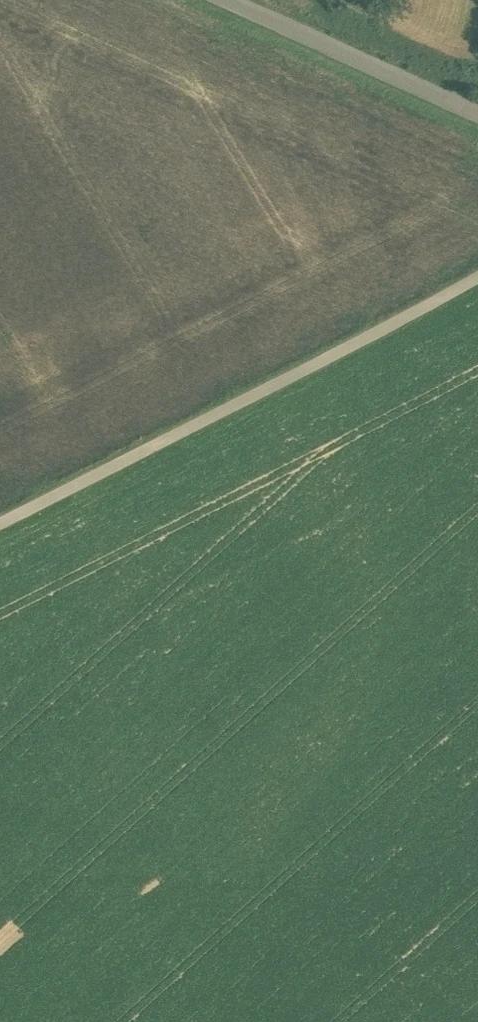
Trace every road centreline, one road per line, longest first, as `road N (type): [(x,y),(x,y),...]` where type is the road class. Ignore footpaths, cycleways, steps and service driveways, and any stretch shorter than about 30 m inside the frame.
road 1 (track): [(0,524),(477,275)]
road 2 (track): [(227,0),(477,116)]

